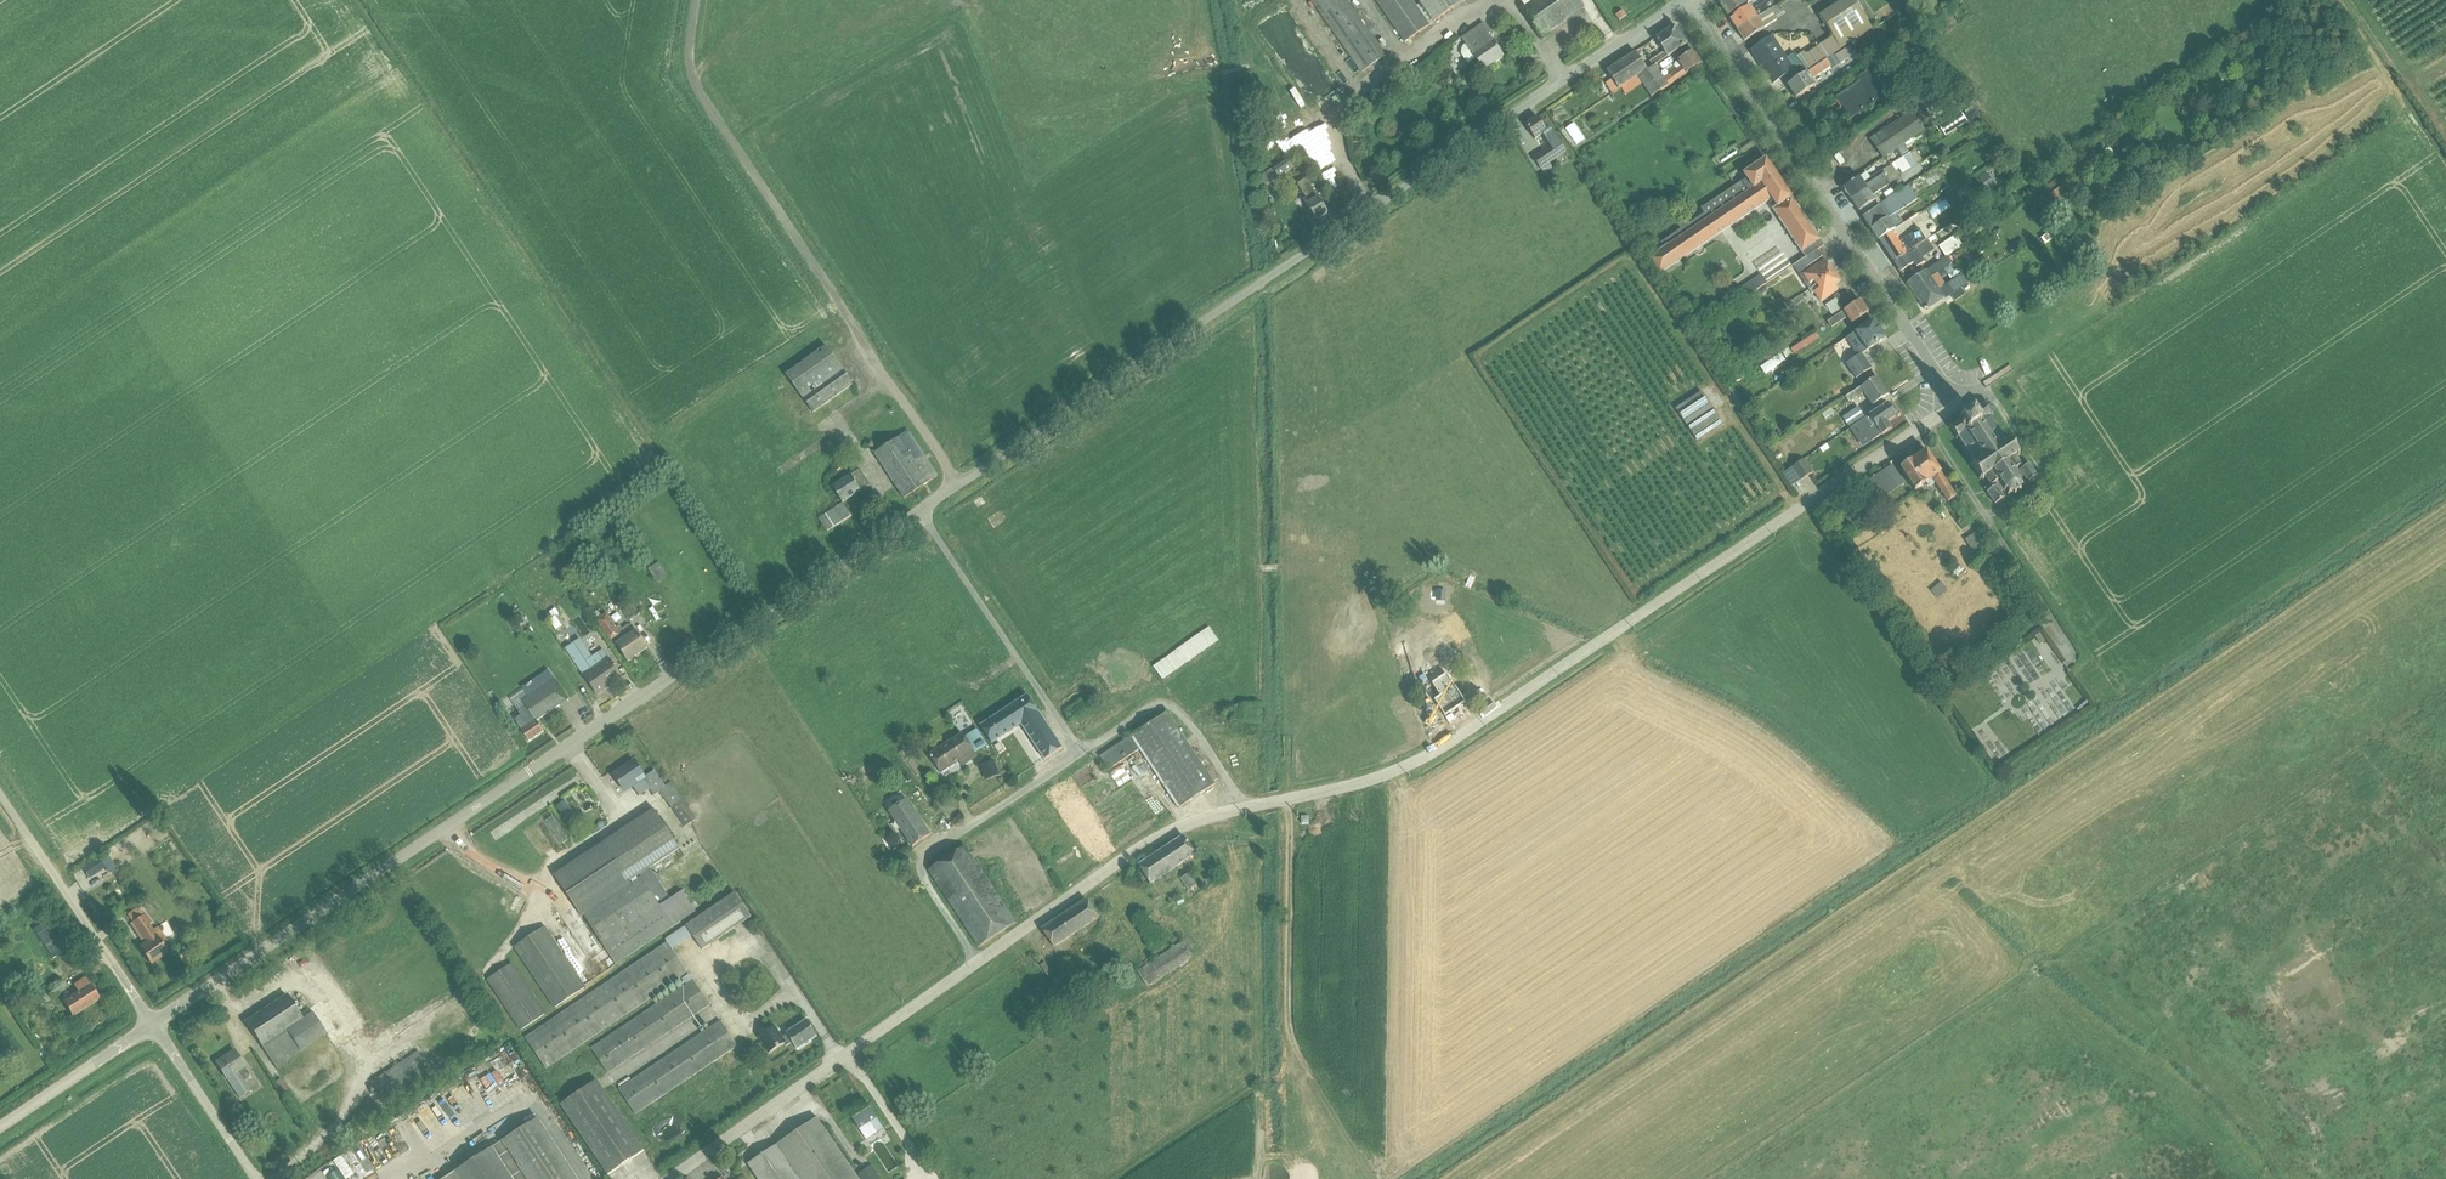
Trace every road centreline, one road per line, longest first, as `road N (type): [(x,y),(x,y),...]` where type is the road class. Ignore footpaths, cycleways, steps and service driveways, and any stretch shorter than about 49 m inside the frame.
road 1 (unclassified): [(1233,810),(1380,777),(1425,757),(1956,404),(1687,0)]
road 2 (unclassified): [(919,511),(152,1022)]
road 3 (unclassified): [(1686,0),(919,511)]
road 4 (track): [(958,484),(698,93),(690,66),(696,0)]
road 5 (track): [(1288,799),(1291,1026),(1300,1057),(1382,1178)]
road 6 (unclassified): [(671,1178),(979,961)]
road 7 (unclassified): [(979,961),(920,864),(1081,752)]
road 8 (unclassified): [(979,961),(1165,832),(1233,810)]
road 9 (unclassified): [(919,511),(1081,752)]
road 10 (unclassified): [(152,1022),(0,795)]
road 11 (unclassified): [(1081,752),(1149,708),(1168,706),(1212,754),(1232,787),(1233,810)]
road 12 (unclassified): [(255,1178),(152,1022)]
road 13 (unclassified): [(0,1124),(152,1022)]

